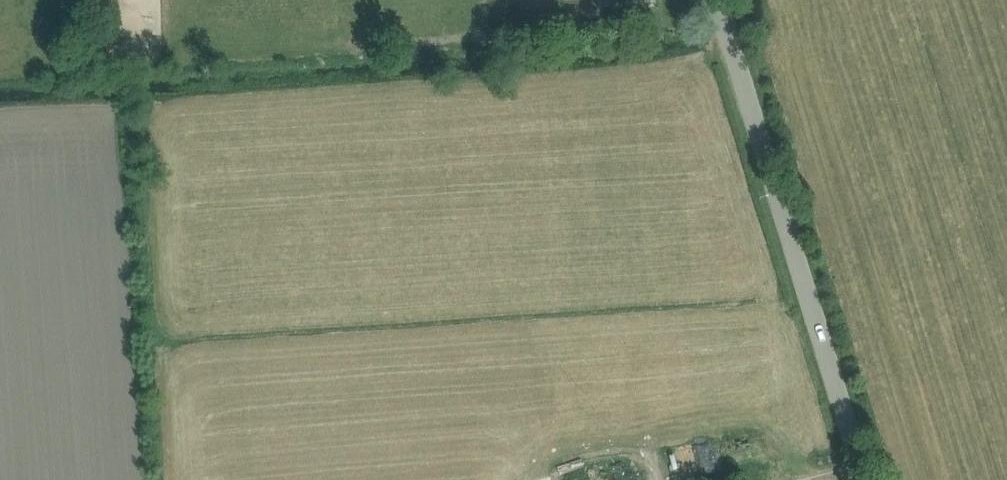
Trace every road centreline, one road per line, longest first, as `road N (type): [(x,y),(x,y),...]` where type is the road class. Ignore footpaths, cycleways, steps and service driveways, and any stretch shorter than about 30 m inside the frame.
road 1 (unclassified): [(867,479),(720,0)]

